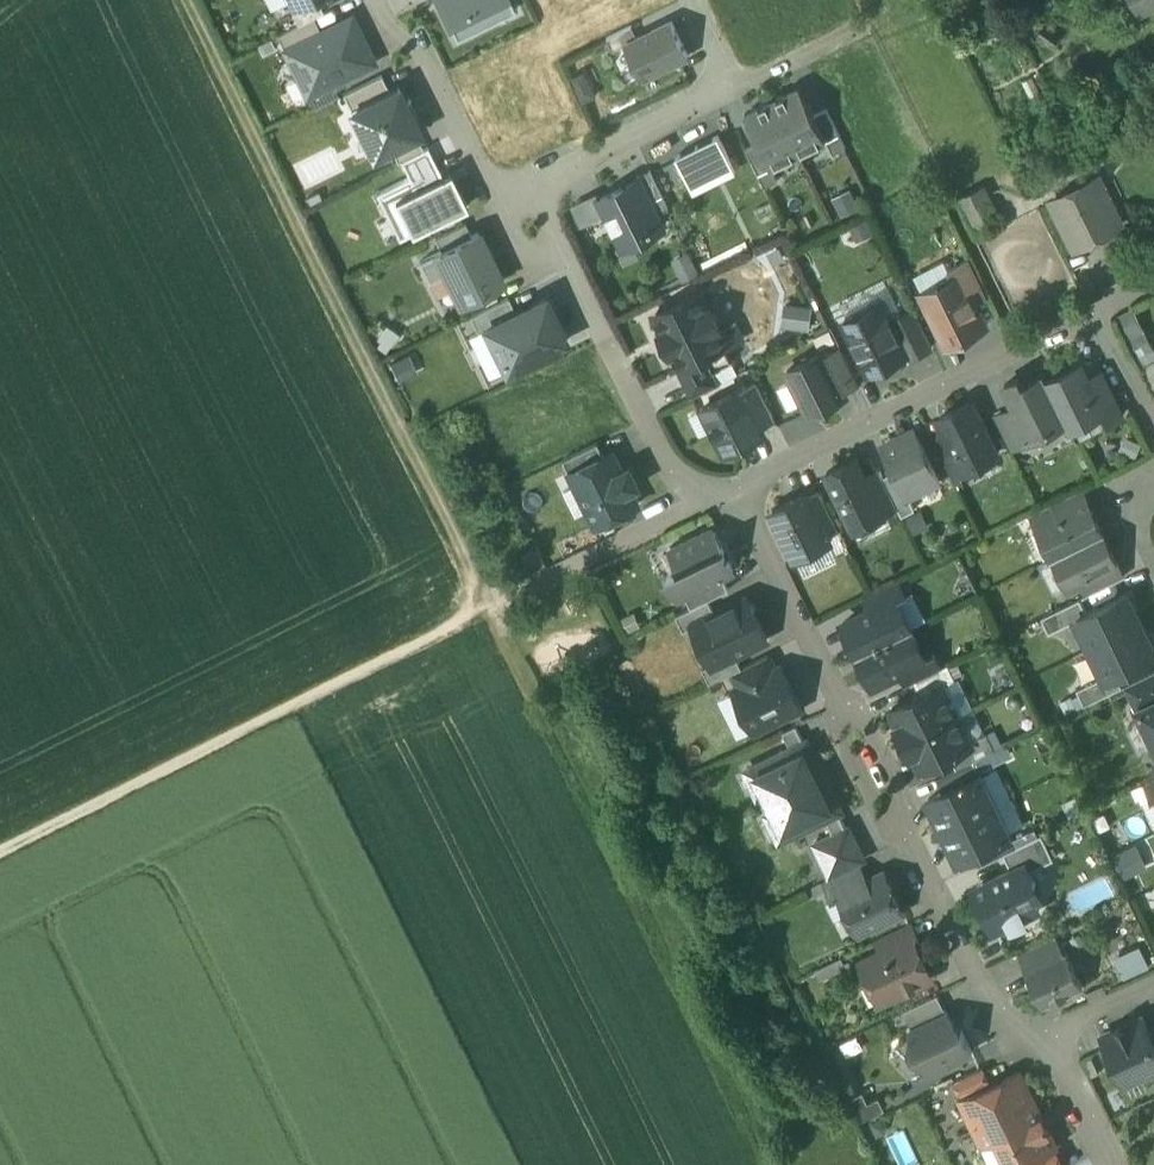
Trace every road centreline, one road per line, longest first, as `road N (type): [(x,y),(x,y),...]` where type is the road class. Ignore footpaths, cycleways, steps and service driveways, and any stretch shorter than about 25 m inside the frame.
road 1 (track): [(489,608),(186,0)]
road 2 (residential): [(1054,1035),(1023,1034),(996,1014),(764,547),(721,489)]
road 3 (track): [(767,1164),(489,608)]
road 4 (track): [(0,852),(489,608)]
road 5 (residential): [(1099,312),(721,489)]
road 6 (residential): [(721,489),(677,473),(535,183)]
road 7 (residential): [(535,183),(489,187),(423,51),(385,27),(372,0)]
road 8 (residential): [(721,489),(489,608)]
road 9 (residential): [(535,183),(734,91)]
road 10 (residential): [(734,91),(864,28)]
road 11 (residential): [(1117,1164),(1054,1035)]
road 12 (residential): [(1153,428),(1099,312)]

